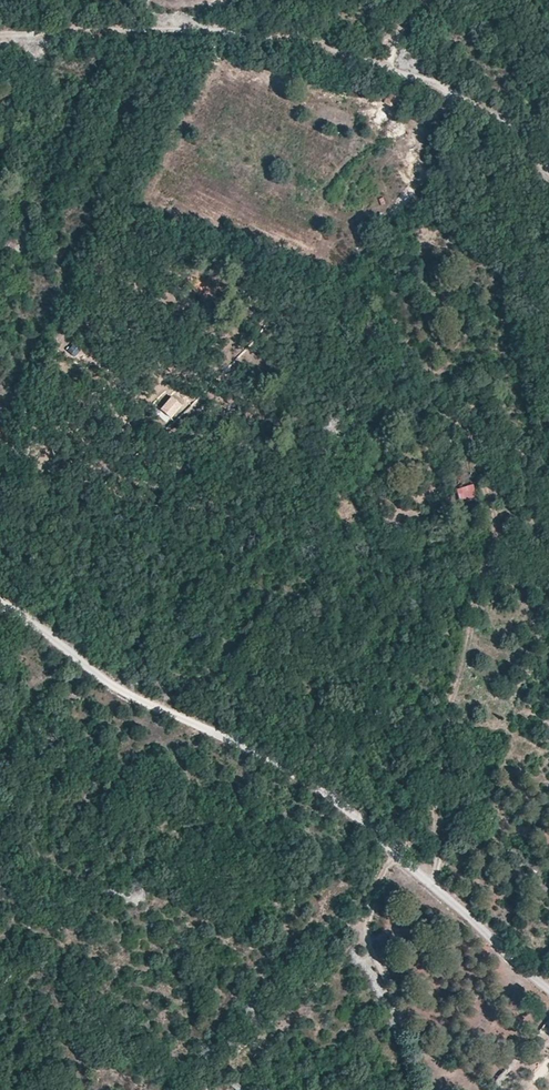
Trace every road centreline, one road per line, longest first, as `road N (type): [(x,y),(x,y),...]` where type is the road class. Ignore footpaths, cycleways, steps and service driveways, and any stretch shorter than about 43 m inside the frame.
road 1 (track): [(548,989),(356,831),(259,765),(101,684),(0,598)]
road 2 (track): [(548,172),(498,115),(427,78),(326,44),(111,30),(0,35)]

